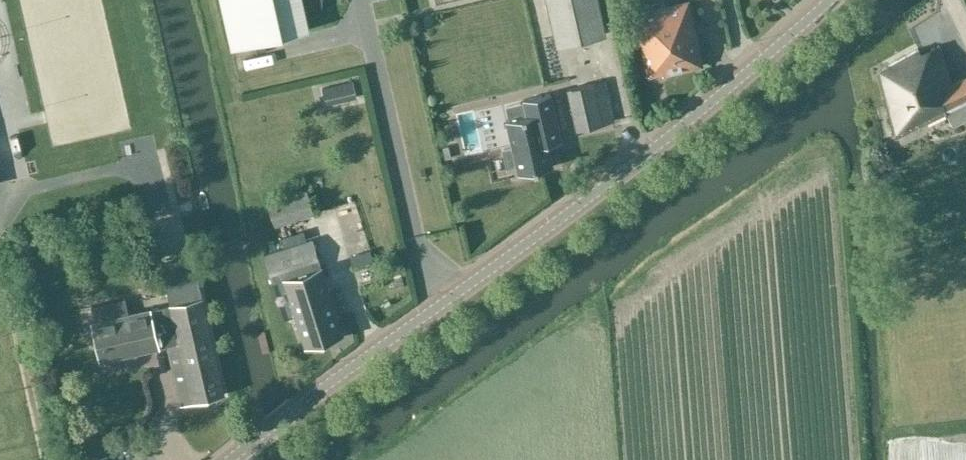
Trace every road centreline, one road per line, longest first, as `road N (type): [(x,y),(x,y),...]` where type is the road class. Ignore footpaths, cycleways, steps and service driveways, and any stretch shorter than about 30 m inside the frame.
road 1 (tertiary): [(226,459),(640,160),(830,0)]

